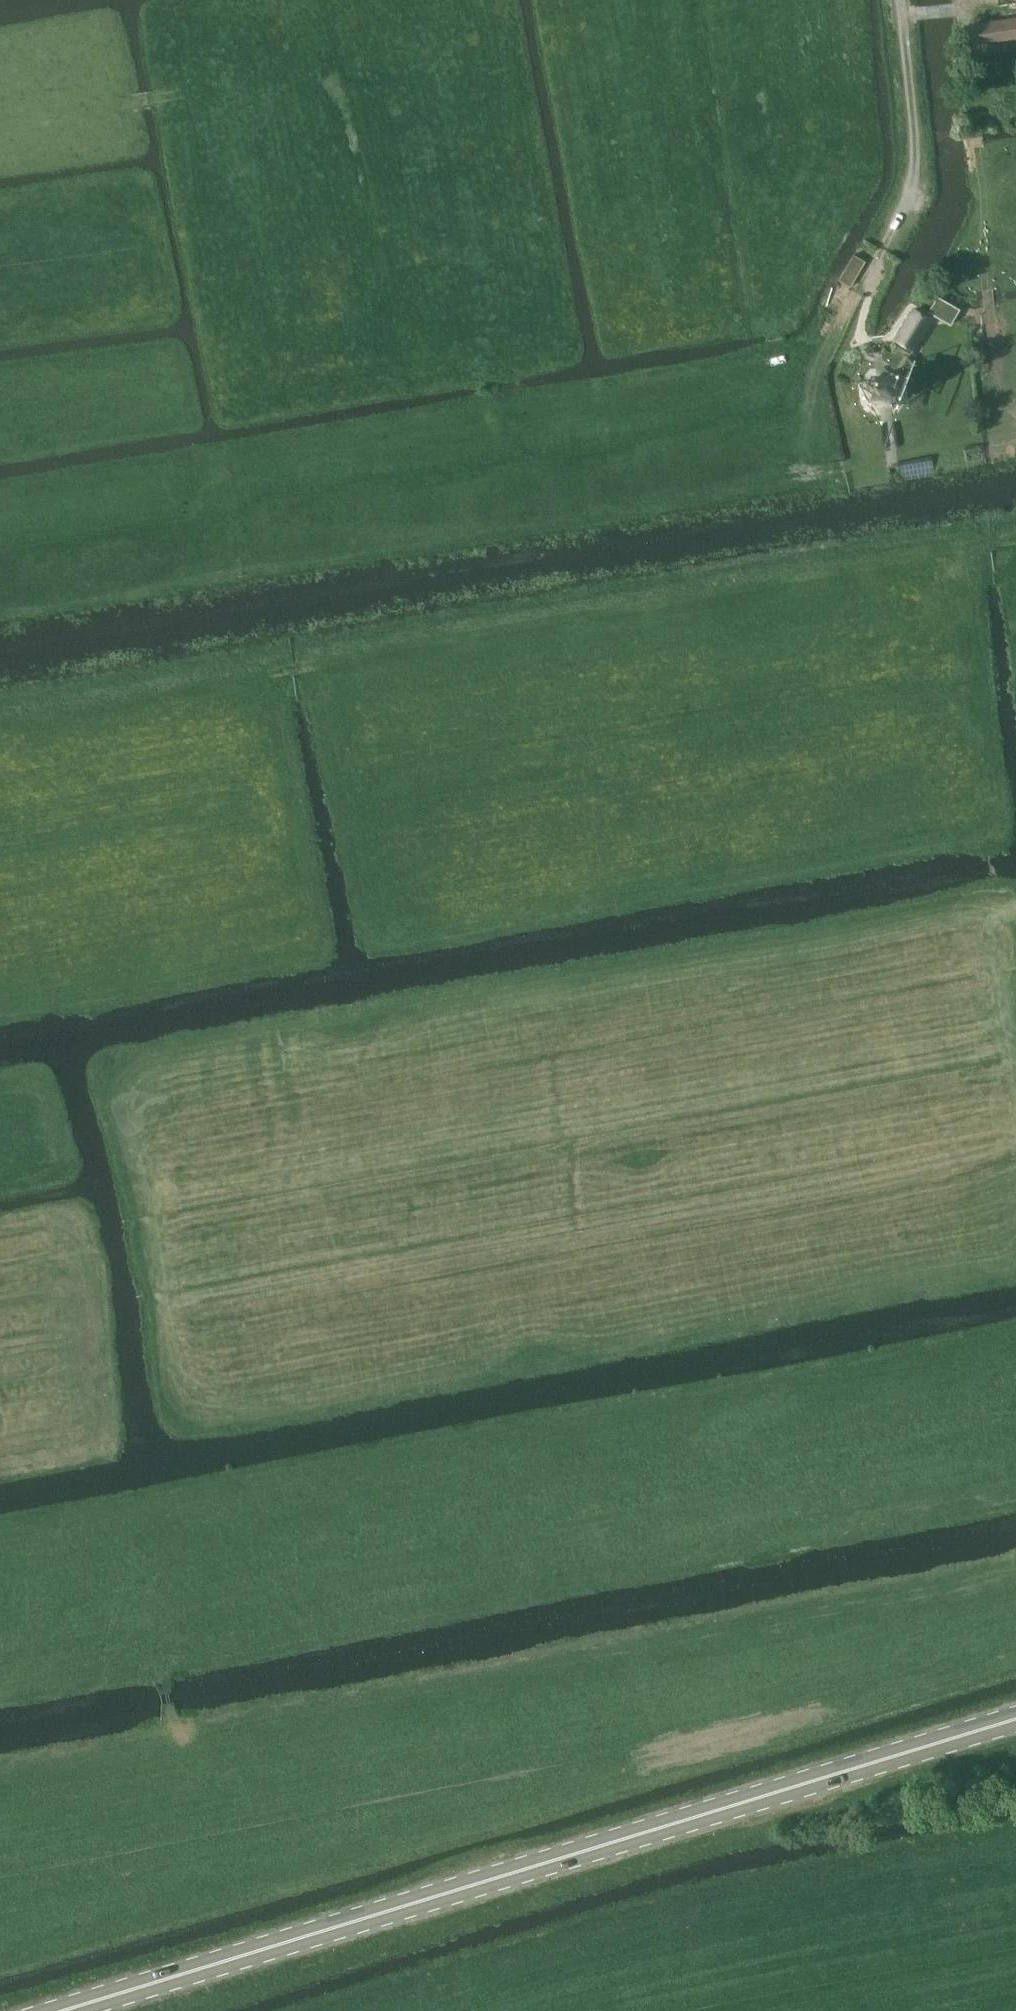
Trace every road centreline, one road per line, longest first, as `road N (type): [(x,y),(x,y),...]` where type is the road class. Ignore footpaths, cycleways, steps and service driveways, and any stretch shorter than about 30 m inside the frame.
road 1 (secondary): [(62,2010),(1015,1721)]
road 2 (track): [(887,243),(917,184),(899,0)]

